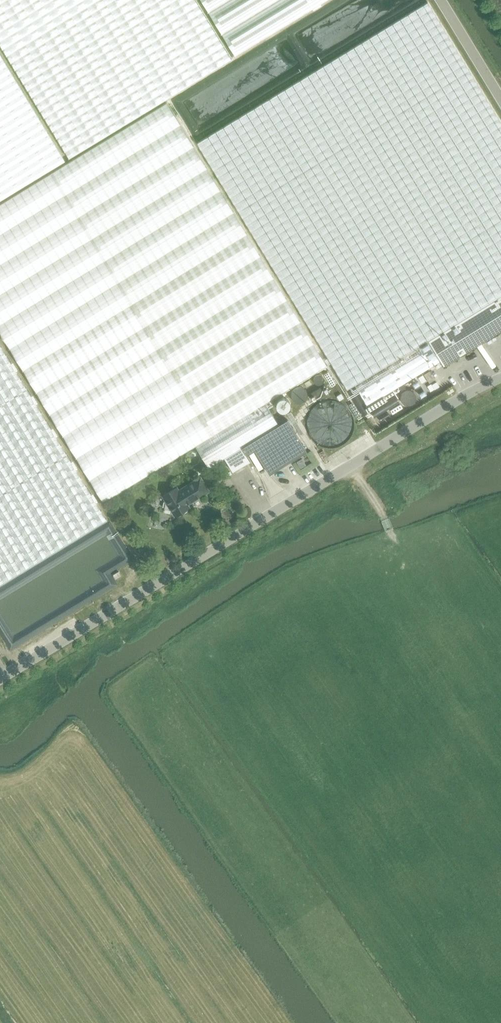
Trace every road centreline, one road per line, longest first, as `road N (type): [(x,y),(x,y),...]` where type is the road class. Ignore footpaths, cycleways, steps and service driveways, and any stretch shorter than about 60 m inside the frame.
road 1 (unclassified): [(500,375),(0,677)]

